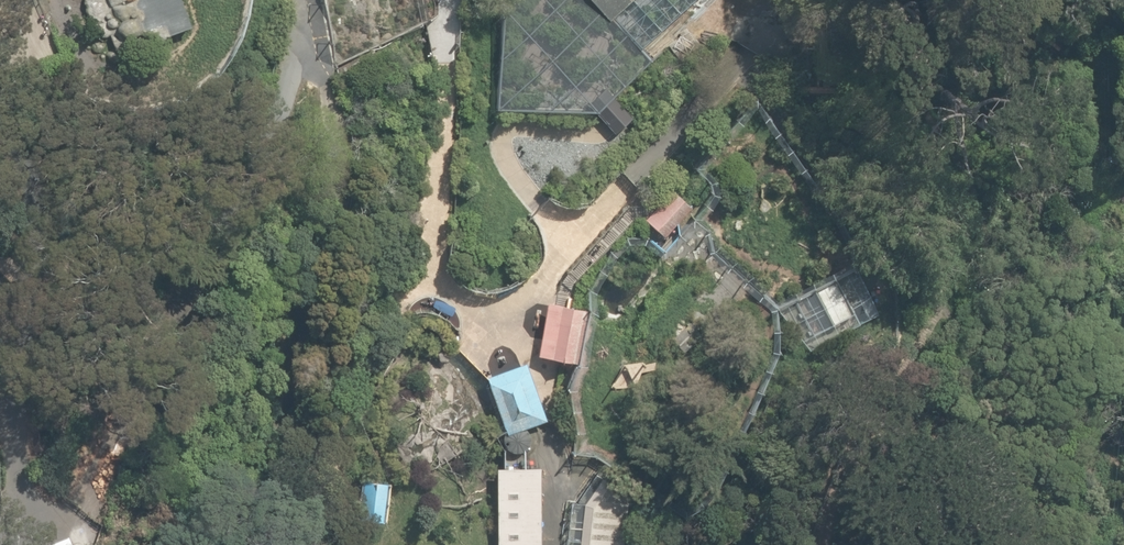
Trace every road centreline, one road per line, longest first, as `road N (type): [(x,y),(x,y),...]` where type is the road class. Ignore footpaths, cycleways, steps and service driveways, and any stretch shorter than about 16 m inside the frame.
road 1 (track): [(905,239),(1035,377),(1123,410)]

